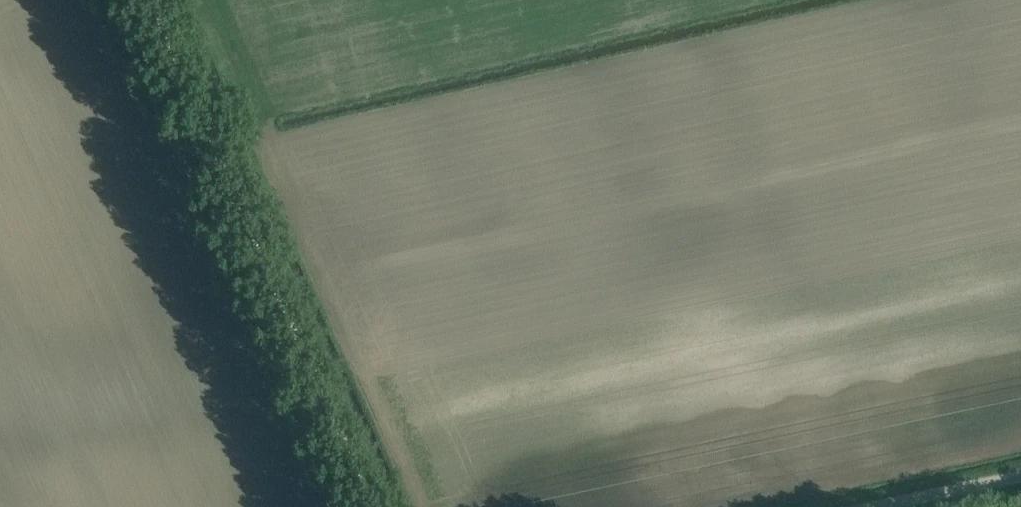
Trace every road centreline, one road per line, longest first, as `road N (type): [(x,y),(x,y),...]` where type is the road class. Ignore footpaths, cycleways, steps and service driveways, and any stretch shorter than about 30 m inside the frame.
road 1 (unclassified): [(879,506),(1020,477)]

